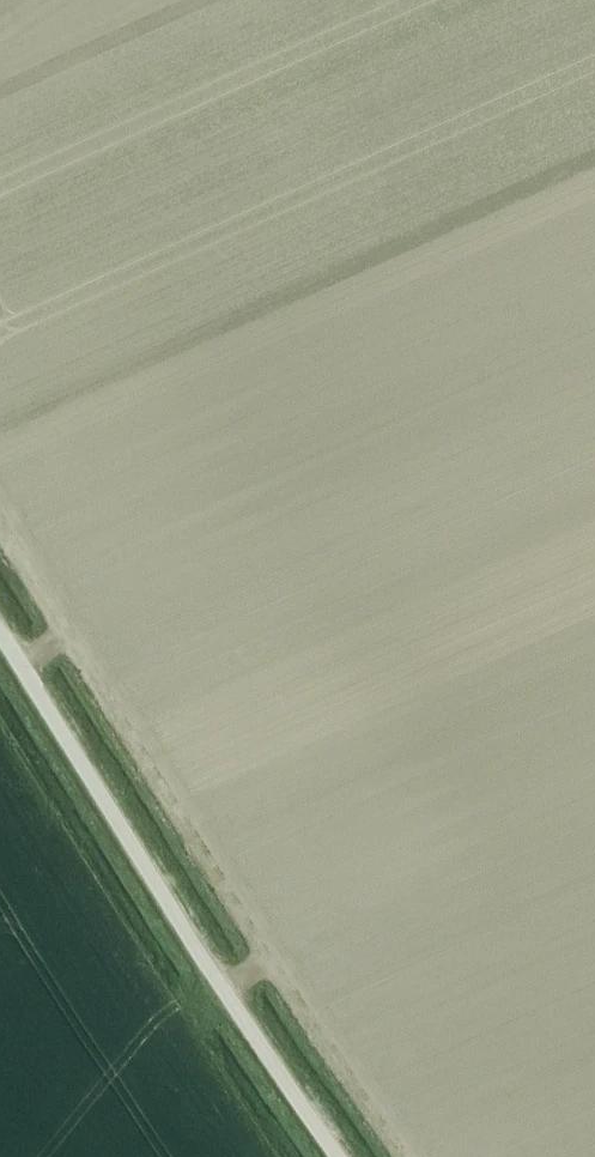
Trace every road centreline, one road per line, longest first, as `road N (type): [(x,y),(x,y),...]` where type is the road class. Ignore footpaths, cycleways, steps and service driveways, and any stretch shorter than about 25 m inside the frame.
road 1 (unclassified): [(340,1156),(172,911),(0,627)]

